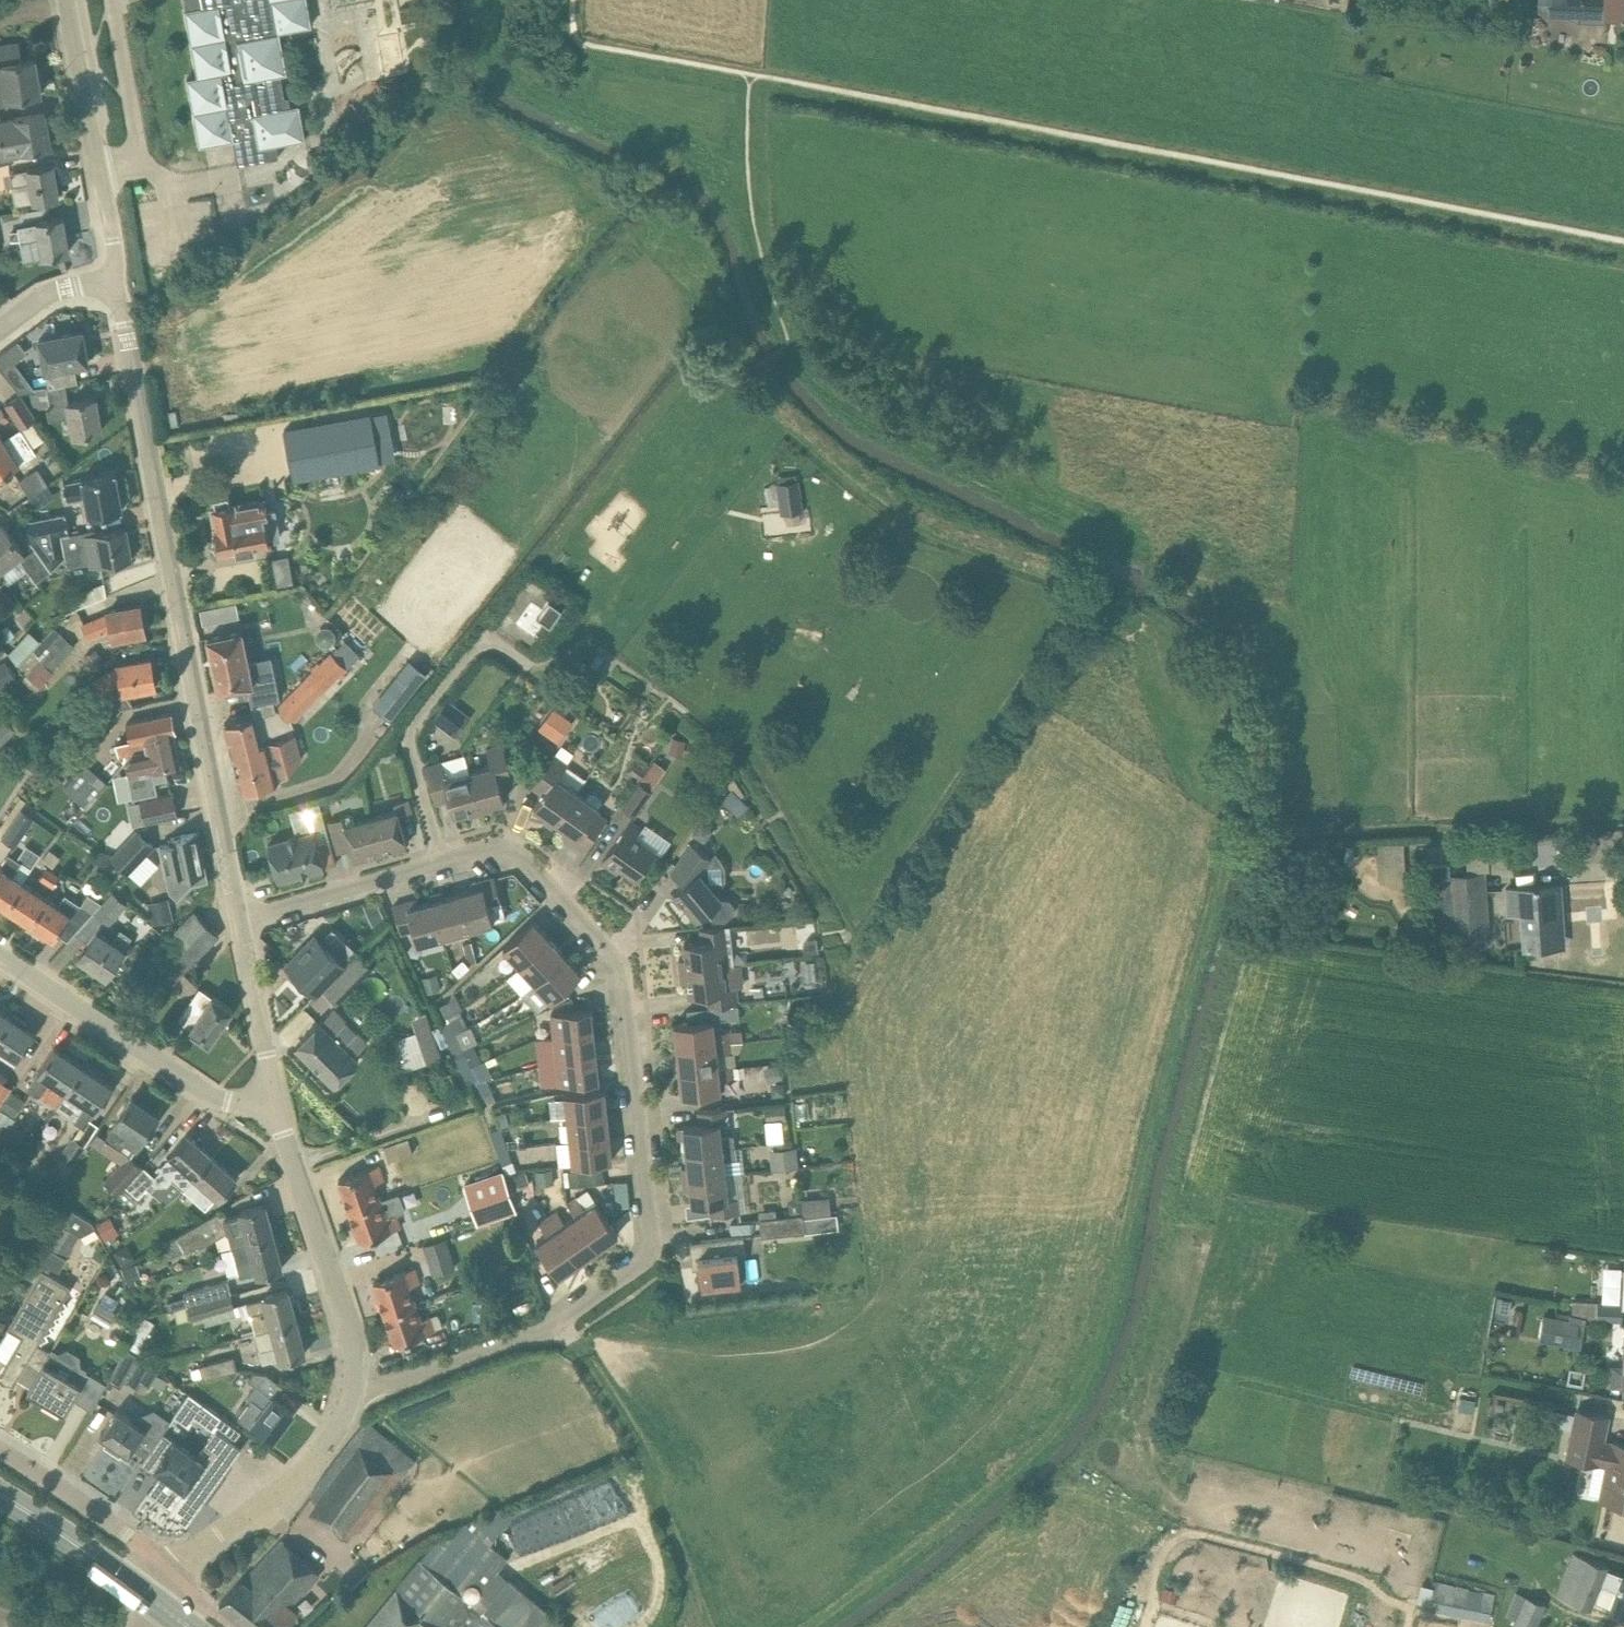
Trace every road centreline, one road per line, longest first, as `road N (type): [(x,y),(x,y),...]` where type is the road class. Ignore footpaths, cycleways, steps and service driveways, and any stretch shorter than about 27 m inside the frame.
road 1 (residential): [(354,1388),(447,1366),(553,1321),(648,1259),(653,1237),(624,973),(512,849),(491,847),(240,917)]
road 2 (residential): [(240,917),(128,327),(110,281)]
road 3 (residential): [(274,1102),(224,1103),(201,1092),(0,954)]
road 4 (residential): [(354,1388),(354,1348),(274,1102)]
road 5 (residential): [(110,281),(116,242),(68,0)]
road 6 (residential): [(170,1569),(298,1476),(337,1434),(354,1388)]
road 7 (residential): [(0,1451),(170,1569)]
road 8 (residential): [(274,1102),(240,917)]
road 9 (primary): [(153,1599),(0,1496)]
road 10 (residential): [(0,327),(48,292),(110,281)]

